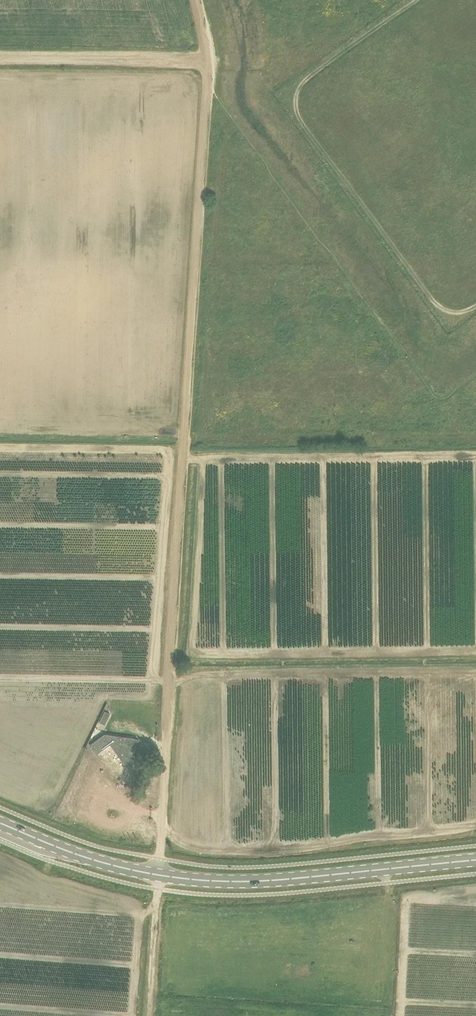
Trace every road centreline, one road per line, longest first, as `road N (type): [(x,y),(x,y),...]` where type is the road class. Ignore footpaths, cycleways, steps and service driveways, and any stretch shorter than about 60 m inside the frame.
road 1 (track): [(169,731),(207,62)]
road 2 (secondary): [(160,876),(245,883),(475,862)]
road 3 (track): [(207,62),(0,59)]
road 4 (secondary): [(0,823),(160,876)]
road 5 (unclassified): [(160,876),(169,731)]
road 6 (track): [(151,1015),(159,890)]

